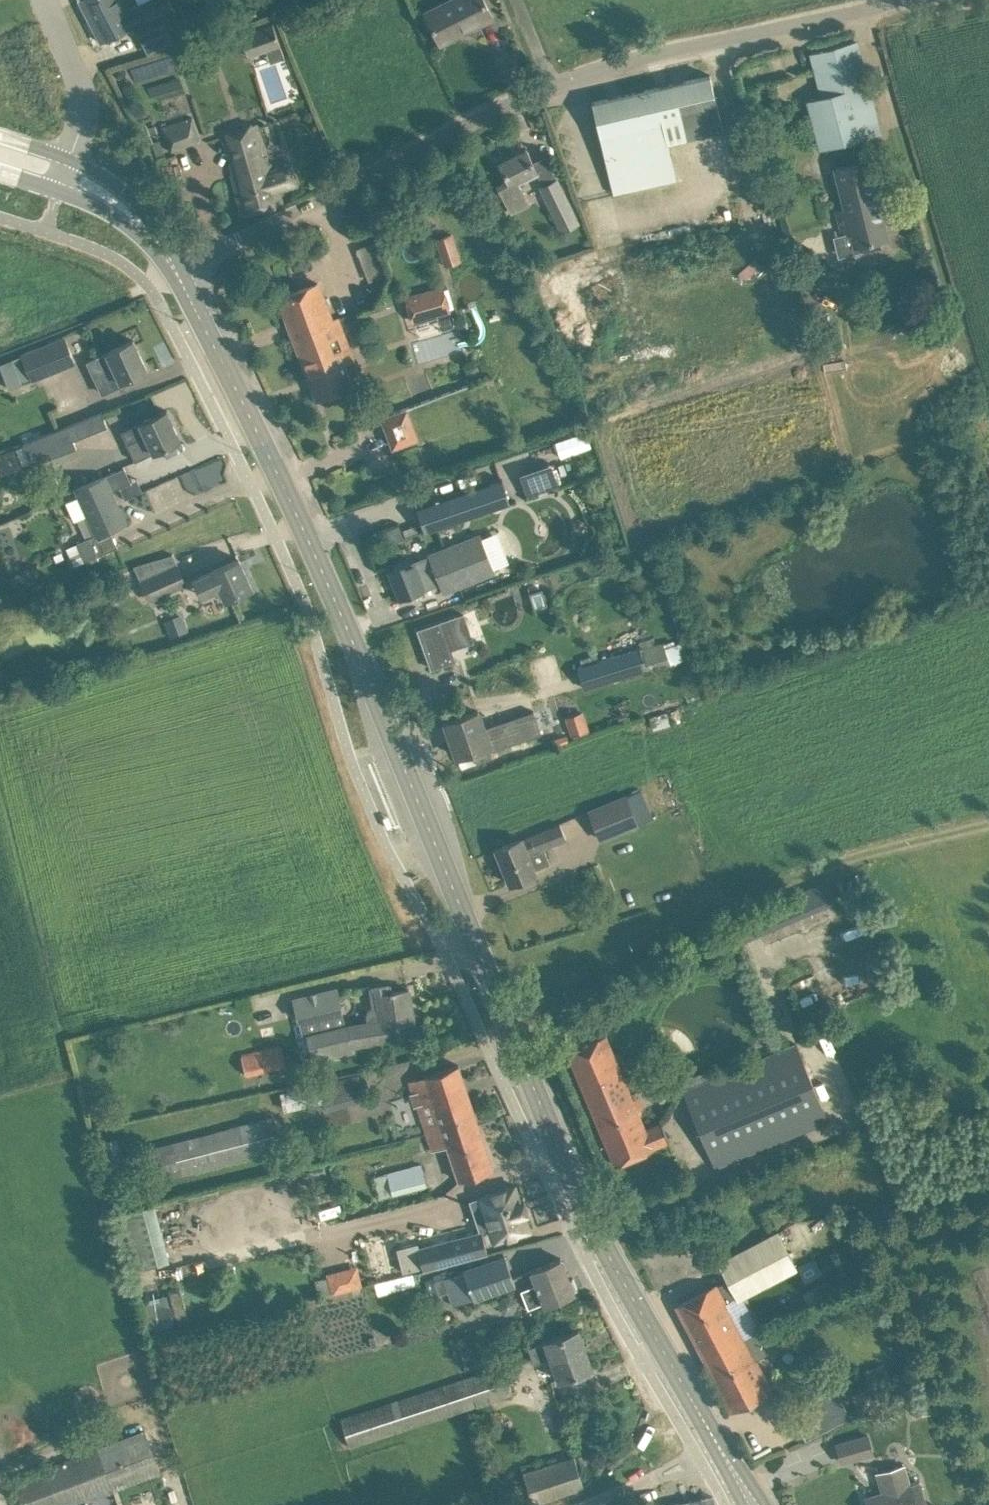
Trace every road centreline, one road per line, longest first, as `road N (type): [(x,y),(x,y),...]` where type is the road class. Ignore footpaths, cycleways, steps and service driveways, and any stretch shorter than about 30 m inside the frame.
road 1 (tertiary): [(753,1504),(584,1212),(350,634),(176,270)]
road 2 (unclassified): [(176,270),(442,144),(768,31),(913,0)]
road 3 (unclassified): [(46,0),(85,104),(71,158)]

